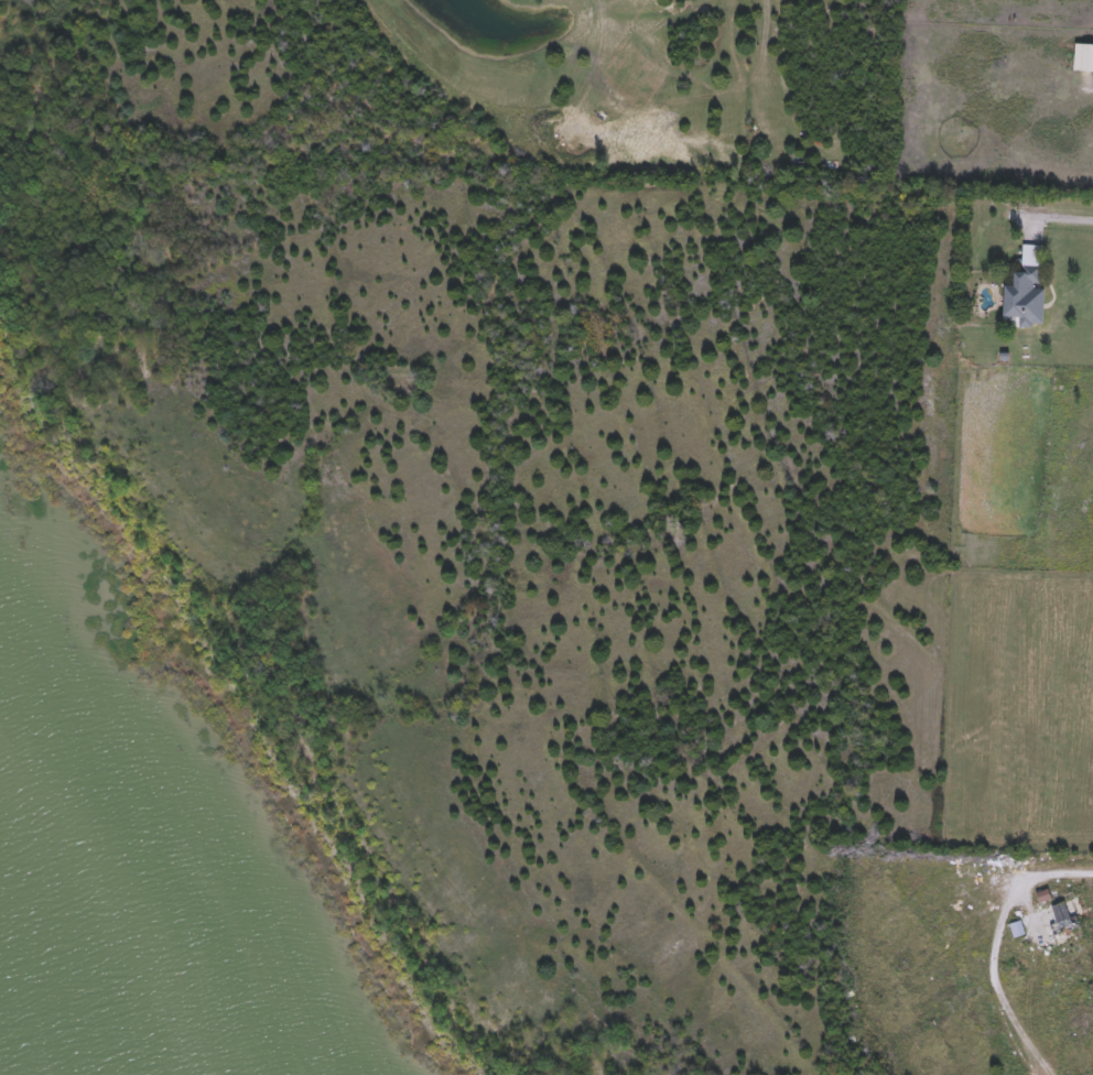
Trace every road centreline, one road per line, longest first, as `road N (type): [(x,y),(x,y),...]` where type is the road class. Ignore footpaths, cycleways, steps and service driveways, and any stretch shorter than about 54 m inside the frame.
road 1 (residential): [(1092,875),(1051,875),(1014,890),(992,959),(996,1003),(1020,1061),(1036,1074)]

